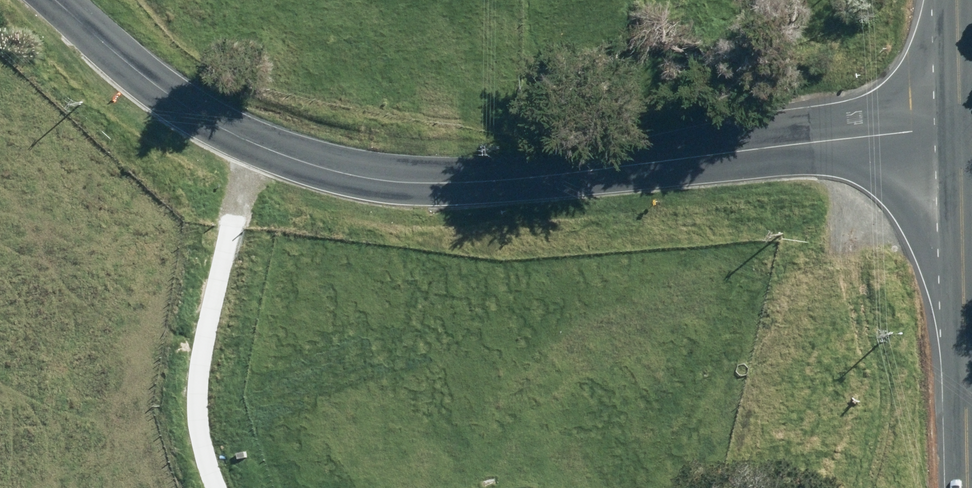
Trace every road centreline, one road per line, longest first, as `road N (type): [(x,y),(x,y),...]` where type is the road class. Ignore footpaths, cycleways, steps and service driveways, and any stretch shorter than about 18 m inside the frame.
road 1 (tertiary): [(57,0),(139,73),(246,142),(394,185),(544,178),(965,119)]
road 2 (track): [(246,142),(191,416),(220,487)]
road 3 (secondary): [(968,380),(965,119)]

